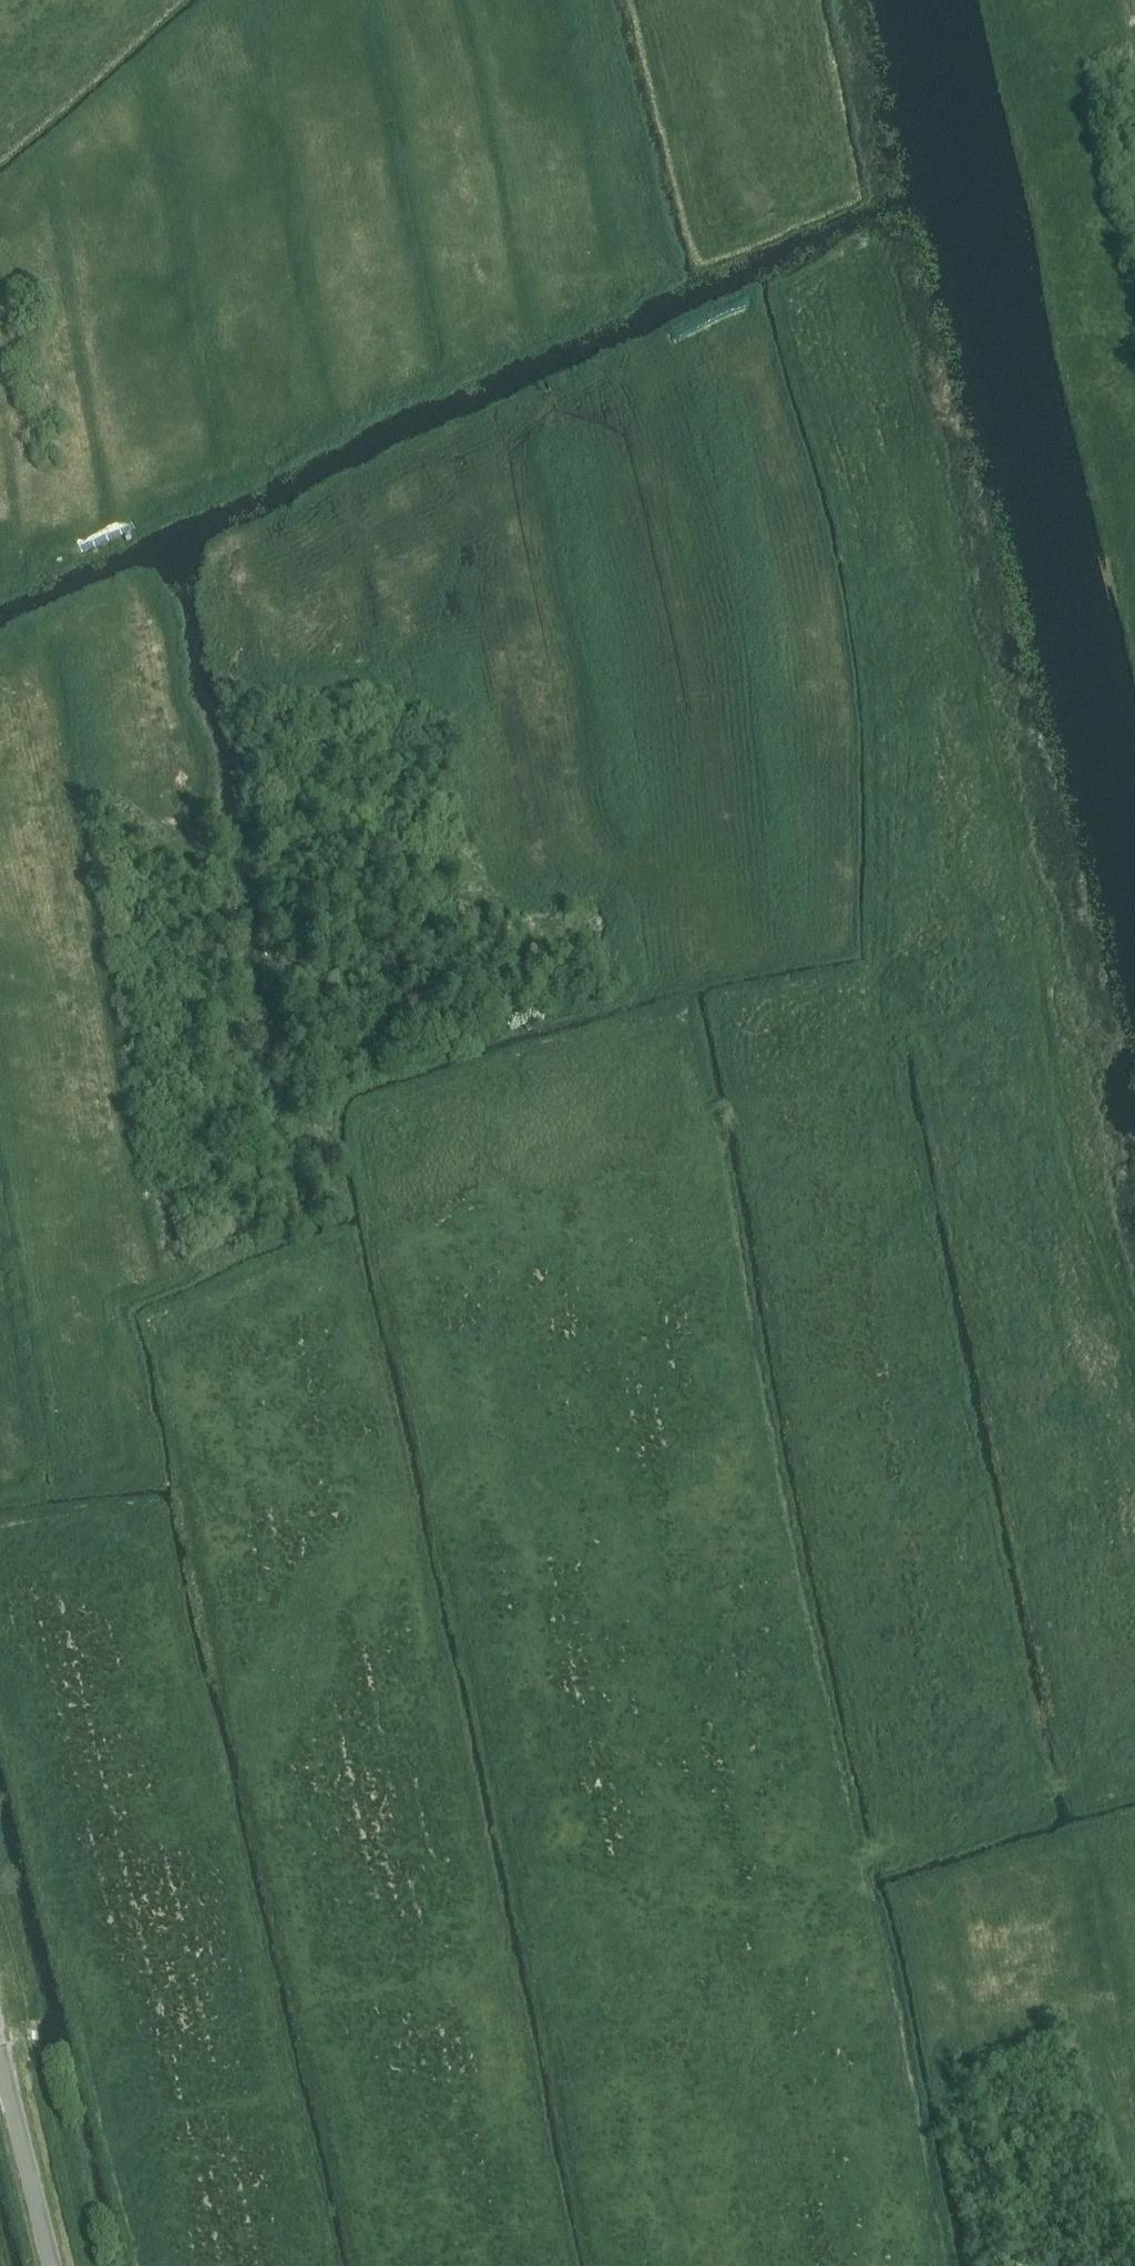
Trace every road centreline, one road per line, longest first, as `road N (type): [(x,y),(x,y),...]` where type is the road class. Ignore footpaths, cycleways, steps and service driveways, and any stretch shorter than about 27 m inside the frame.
road 1 (tertiary): [(51,2265),(0,2054)]

